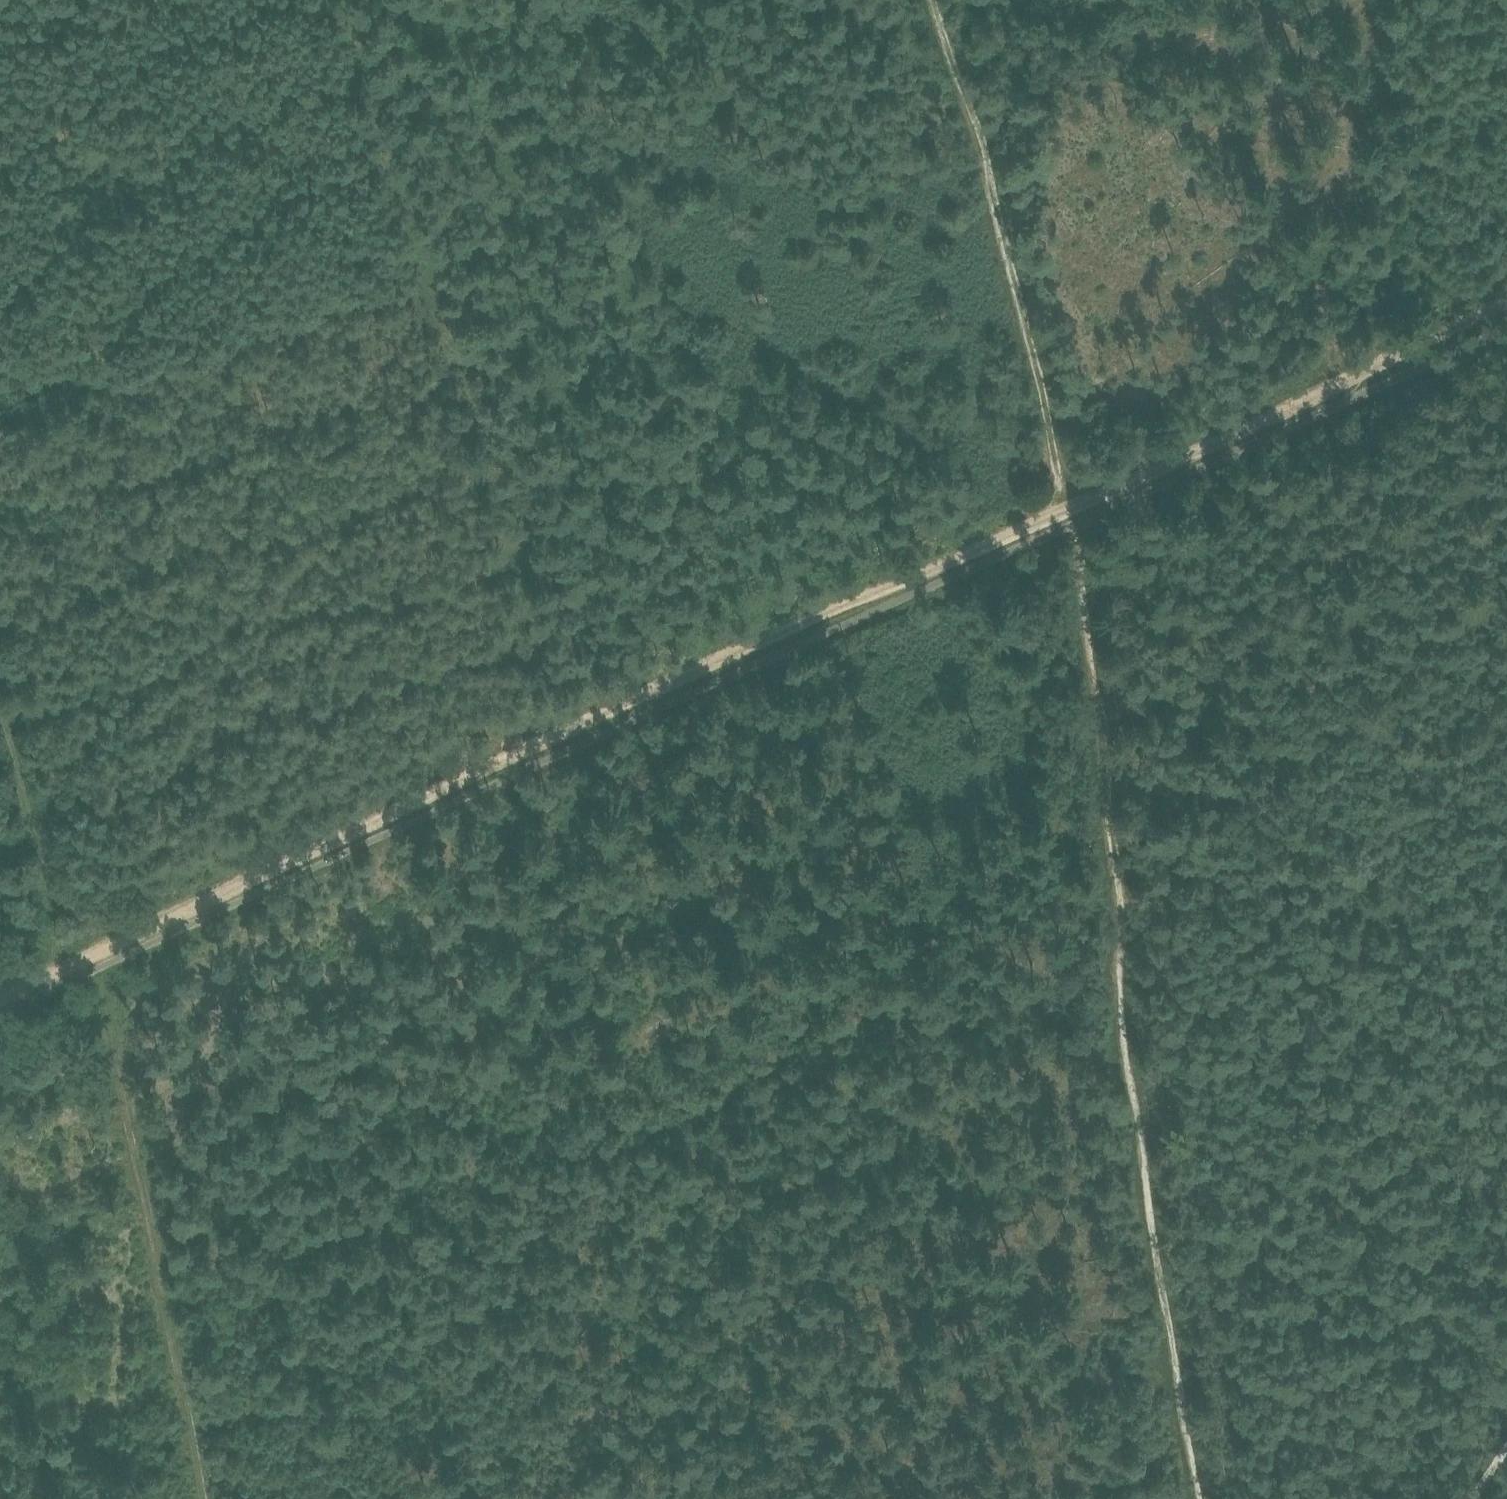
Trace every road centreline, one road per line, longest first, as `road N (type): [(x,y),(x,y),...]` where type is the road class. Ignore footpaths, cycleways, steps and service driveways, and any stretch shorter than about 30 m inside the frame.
road 1 (track): [(0,996),(1072,506)]
road 2 (track): [(193,1498),(81,957)]
road 3 (track): [(1072,506),(1506,304)]
road 4 (track): [(65,982),(0,733)]

